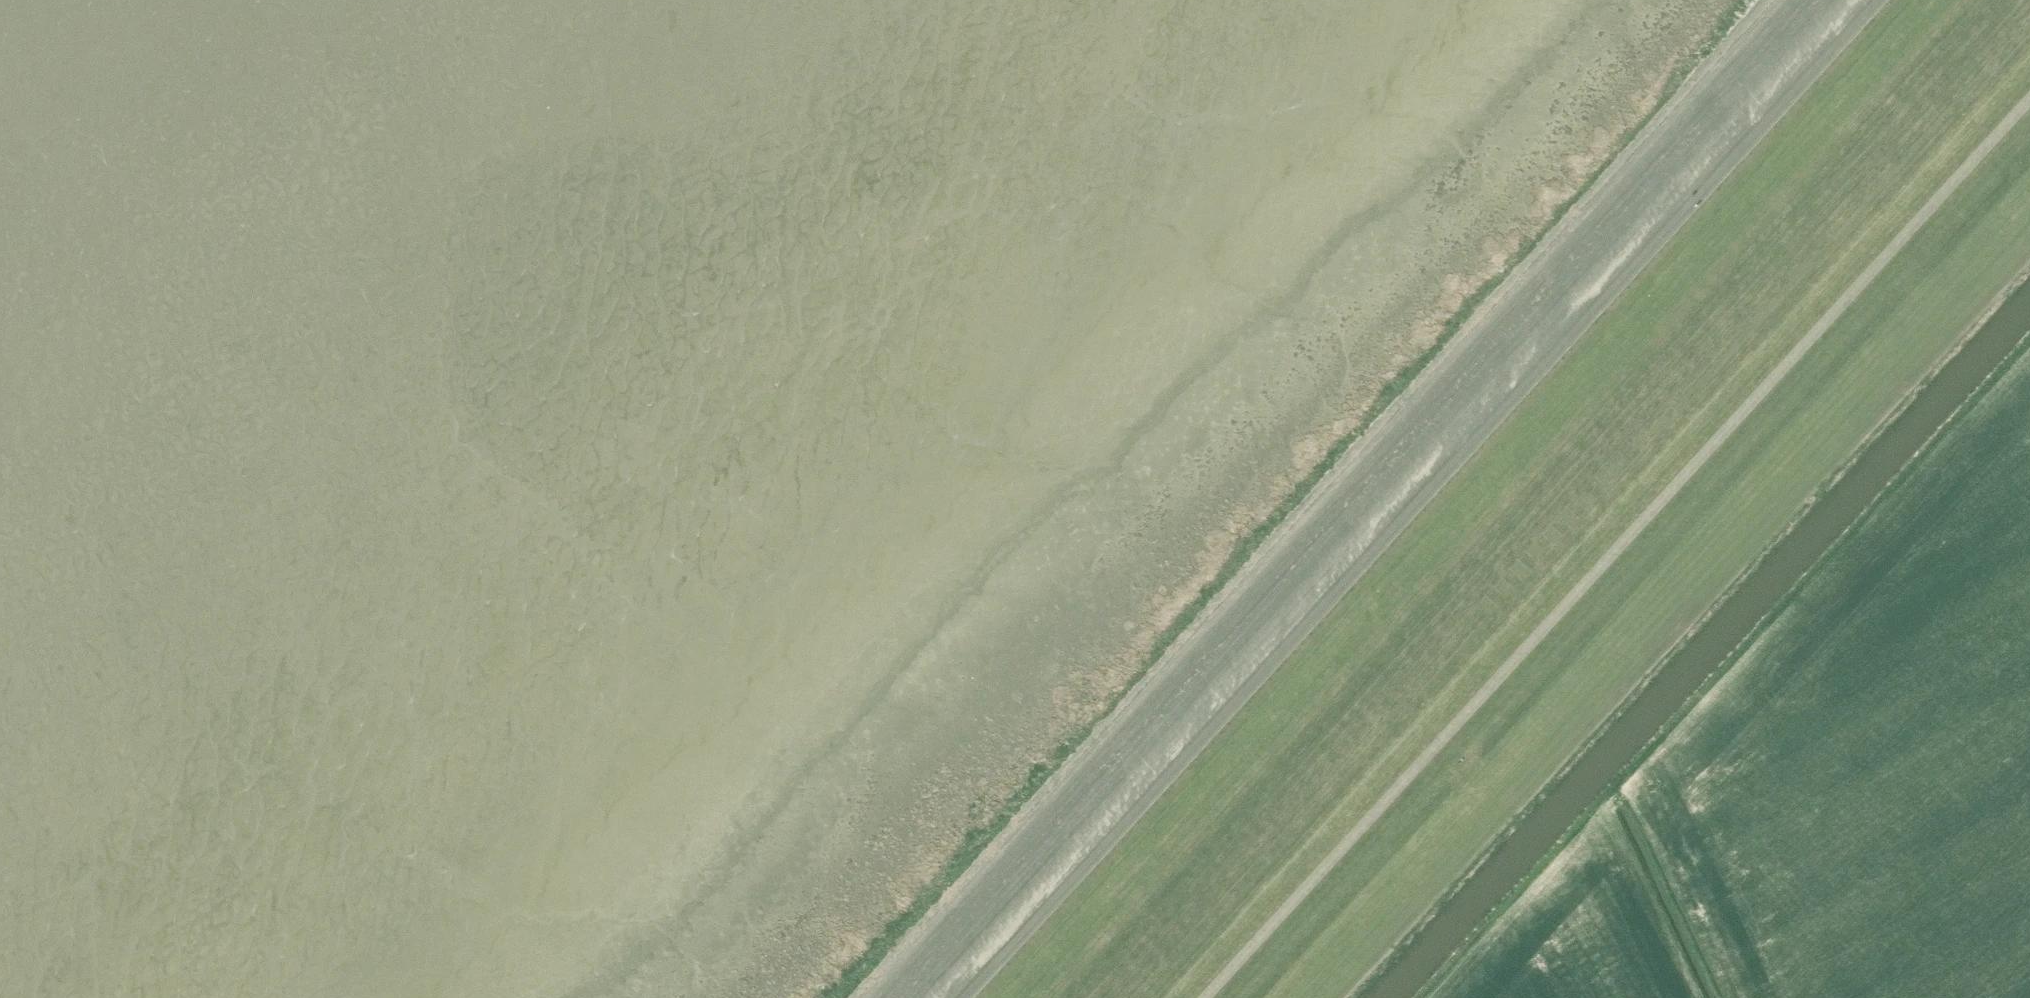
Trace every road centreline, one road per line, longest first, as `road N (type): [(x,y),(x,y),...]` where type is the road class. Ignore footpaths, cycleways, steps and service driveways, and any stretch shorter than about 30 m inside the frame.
road 1 (unclassified): [(1201,997),(2029,100)]

